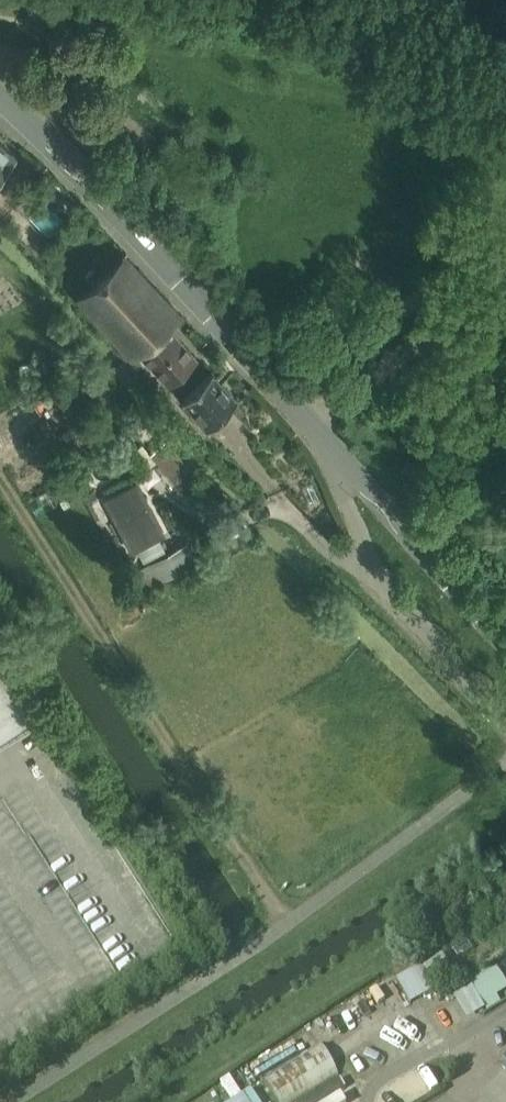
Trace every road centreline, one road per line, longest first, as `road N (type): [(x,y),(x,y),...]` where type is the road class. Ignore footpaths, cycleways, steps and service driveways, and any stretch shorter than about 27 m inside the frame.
road 1 (unclassified): [(334,448),(0,100)]
road 2 (unclassified): [(334,448),(381,582),(505,730)]
road 3 (unclassified): [(505,639),(334,448)]

